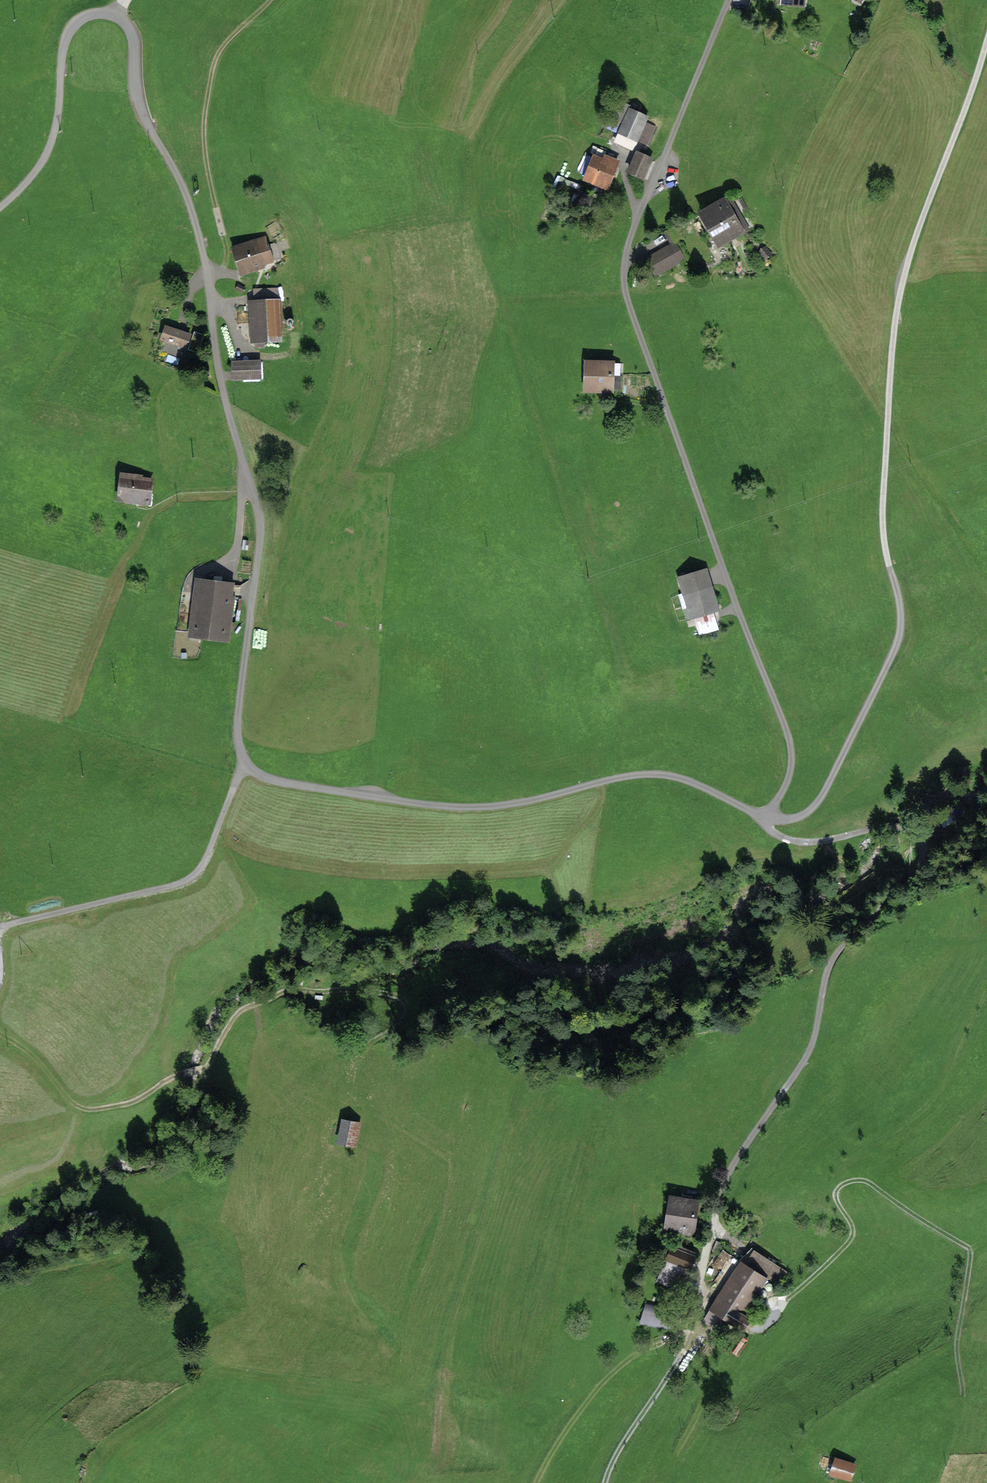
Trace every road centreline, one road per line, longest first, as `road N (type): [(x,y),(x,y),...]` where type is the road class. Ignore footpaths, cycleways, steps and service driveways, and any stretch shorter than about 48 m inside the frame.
road 1 (unclassified): [(0,207),(49,151),(73,24),(96,13),(123,19),(133,41),(142,112),(192,211),(218,370),(261,523),(238,715),(239,748),(252,770),(285,782),(455,807),(506,805),(663,775),(767,818),(793,819),(821,798),(900,634),(883,528),(895,321),(911,252),(986,43)]
road 2 (track): [(767,818),(775,835),(800,842),(893,827),(915,845),(833,956),(813,1044),(723,1186),(696,1316)]
road 3 (track): [(207,275),(228,255),(205,156),(208,92),(221,50),(270,0)]
road 4 (track): [(0,1035),(90,1110),(126,1104),(173,1076),(209,1068)]
road 5 (track): [(209,1068),(234,1018),(282,991),(399,996)]
road 6 (track): [(605,1482),(689,1342),(696,1316)]
road 7 (track): [(173,1076),(217,992),(282,954)]
road 8 (track): [(157,1177),(202,1125),(209,1068)]

